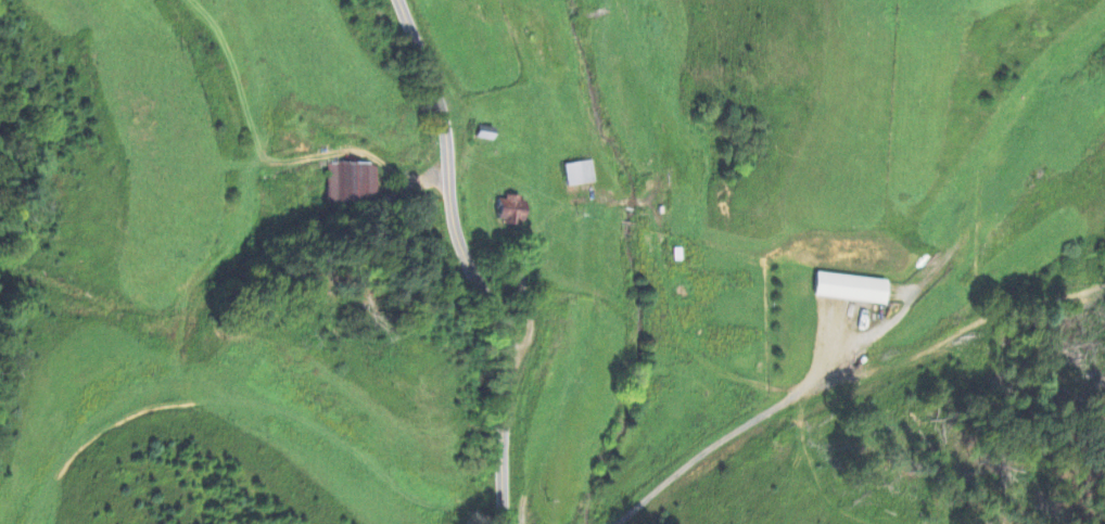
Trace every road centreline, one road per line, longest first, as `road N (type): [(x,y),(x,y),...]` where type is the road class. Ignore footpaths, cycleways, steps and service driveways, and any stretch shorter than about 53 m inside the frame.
road 1 (residential): [(504,523),(506,345),(467,265),(433,76),(399,0)]

